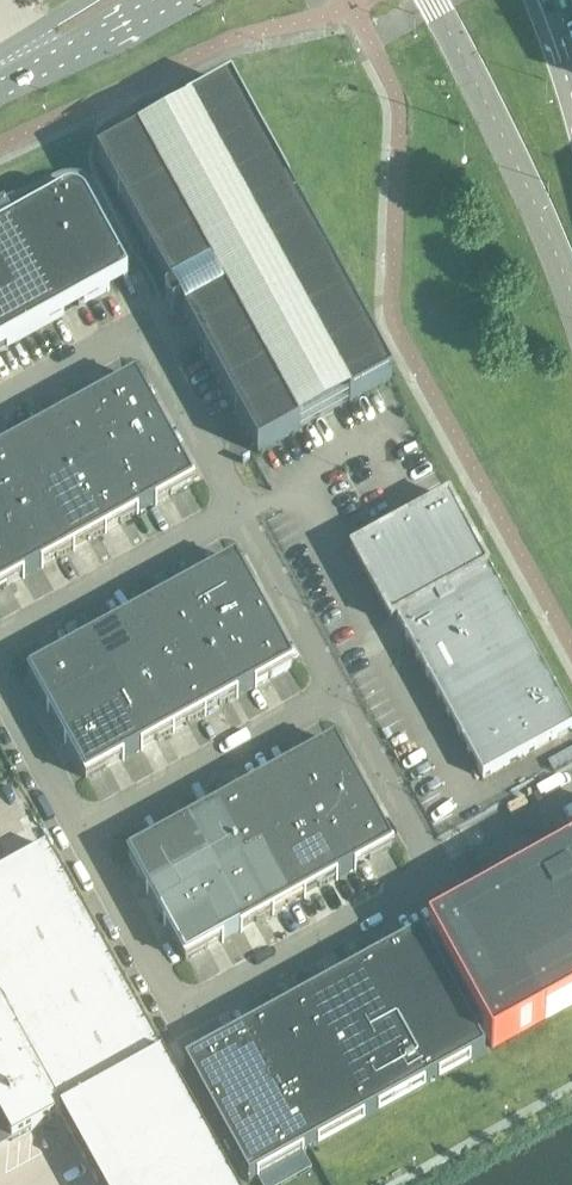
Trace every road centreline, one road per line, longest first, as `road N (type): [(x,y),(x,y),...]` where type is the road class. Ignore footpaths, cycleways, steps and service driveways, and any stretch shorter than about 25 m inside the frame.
road 1 (unclassified): [(83,837),(183,1019),(438,880),(340,695)]
road 2 (unclassified): [(239,512),(137,331),(0,407)]
road 3 (secondary): [(430,0),(528,190),(571,299)]
road 4 (unclassified): [(83,837),(340,695)]
road 5 (unclassified): [(0,647),(239,512)]
road 6 (unclassified): [(340,695),(239,512)]
road 7 (tertiary): [(0,89),(167,0)]
road 8 (unclassified): [(0,683),(83,837)]

